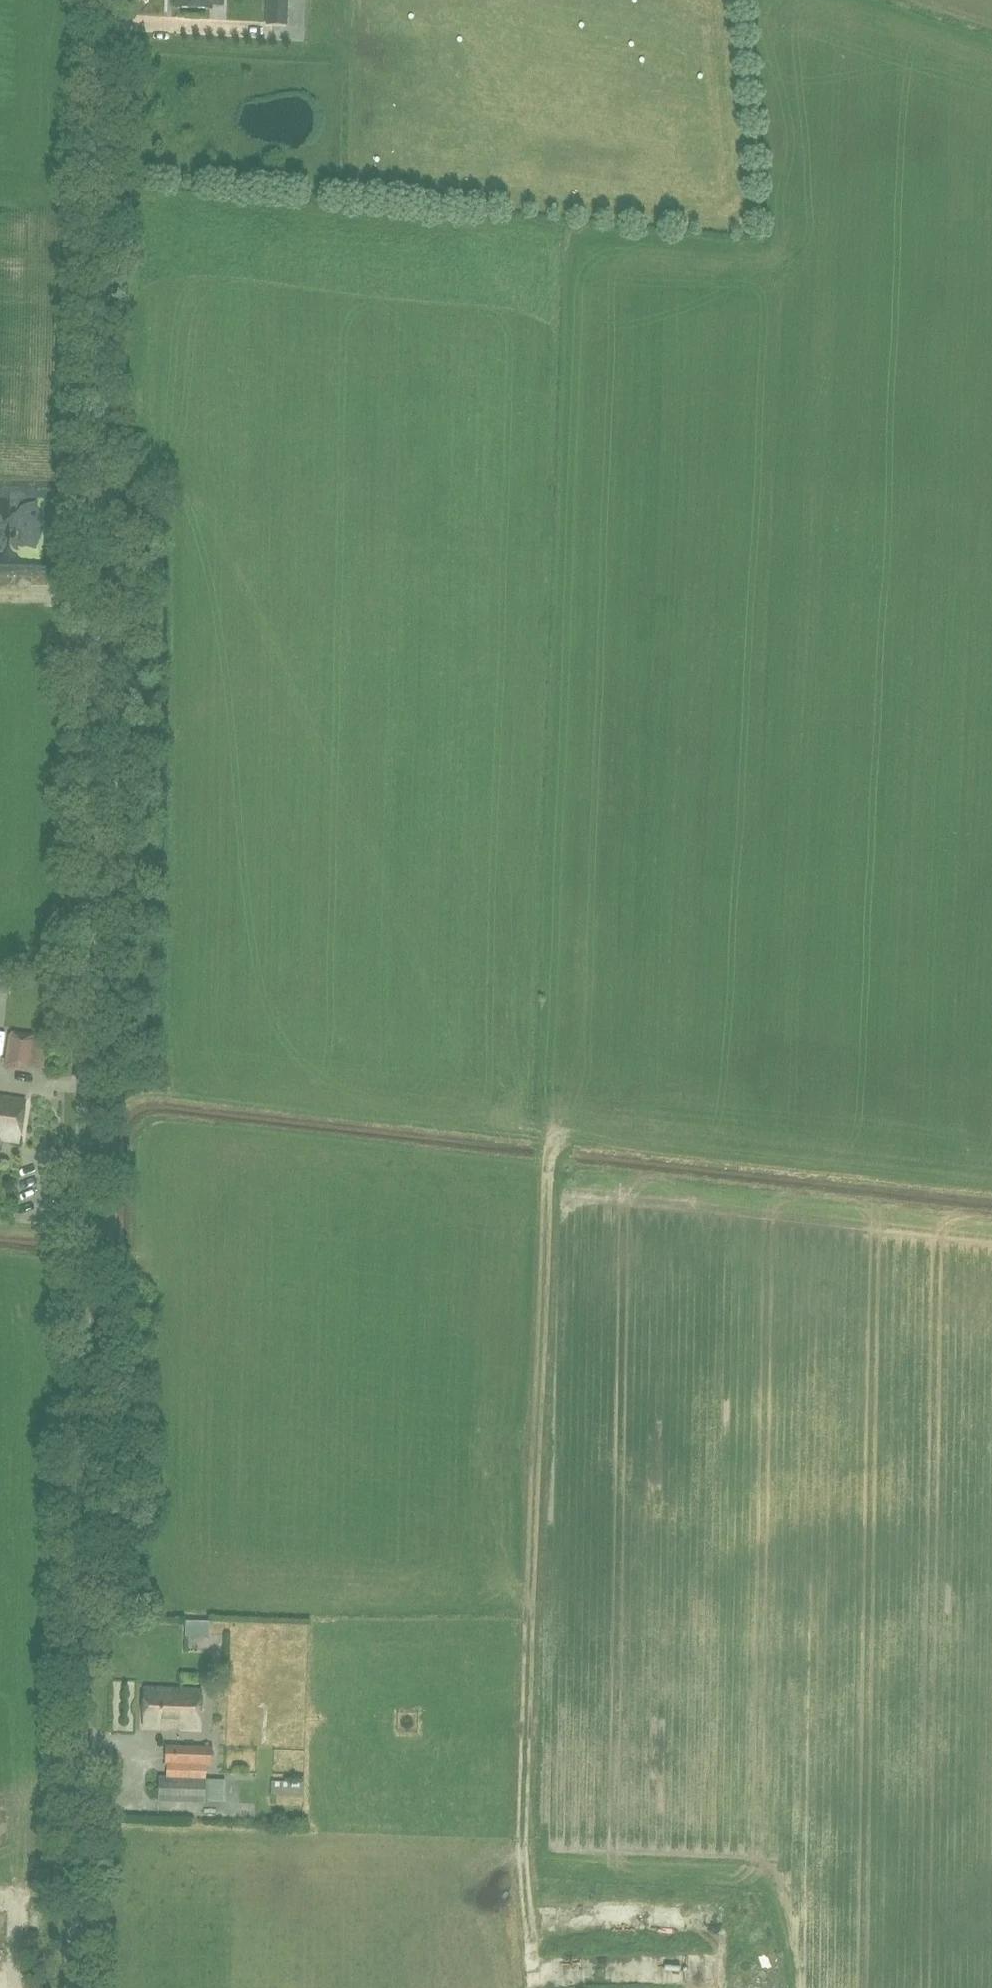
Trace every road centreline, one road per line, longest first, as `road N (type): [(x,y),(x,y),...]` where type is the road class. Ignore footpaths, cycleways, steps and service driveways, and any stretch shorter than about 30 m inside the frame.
road 1 (tertiary): [(74,1987),(105,0)]

